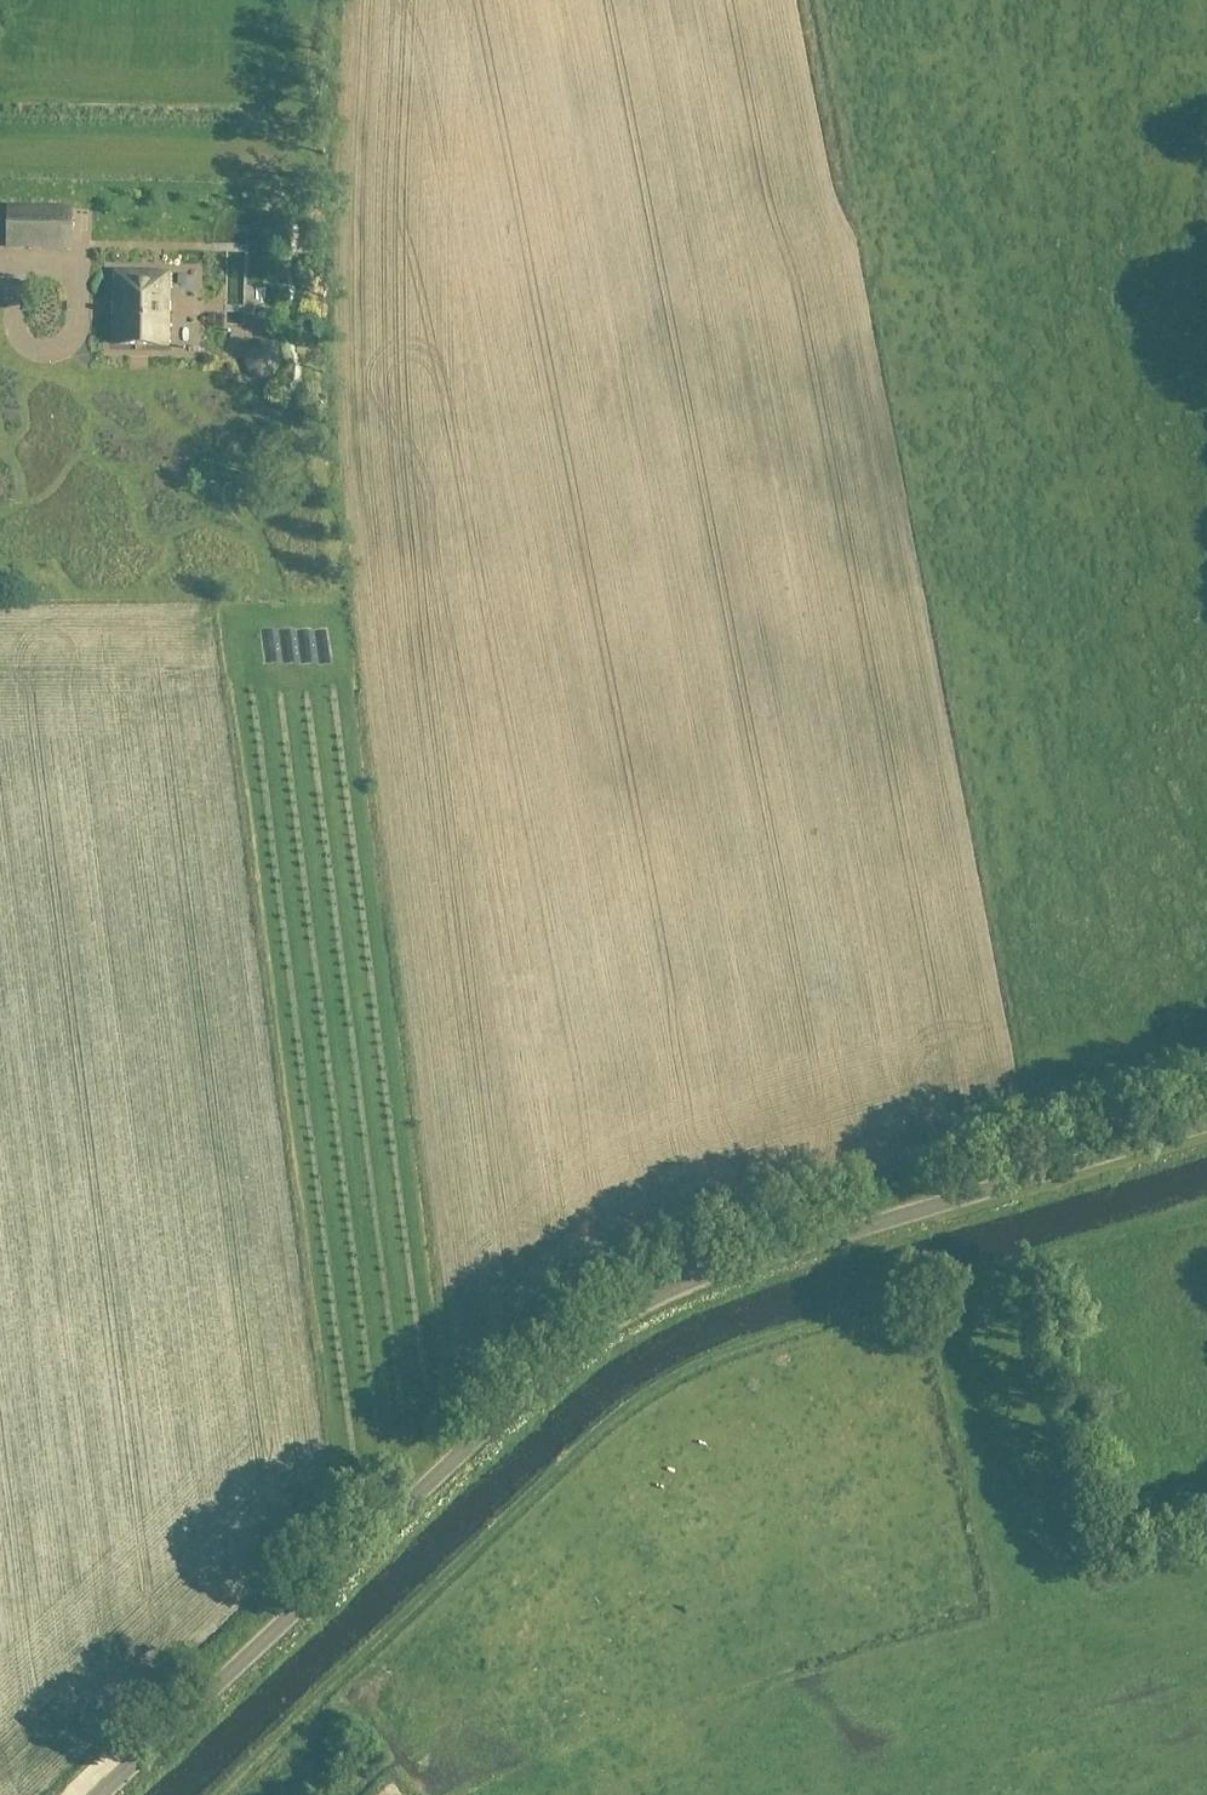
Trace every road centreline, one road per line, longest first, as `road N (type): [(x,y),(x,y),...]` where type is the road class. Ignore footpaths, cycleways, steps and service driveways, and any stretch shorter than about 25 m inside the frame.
road 1 (unclassified): [(101,1794),(629,1317),(1206,1128)]

